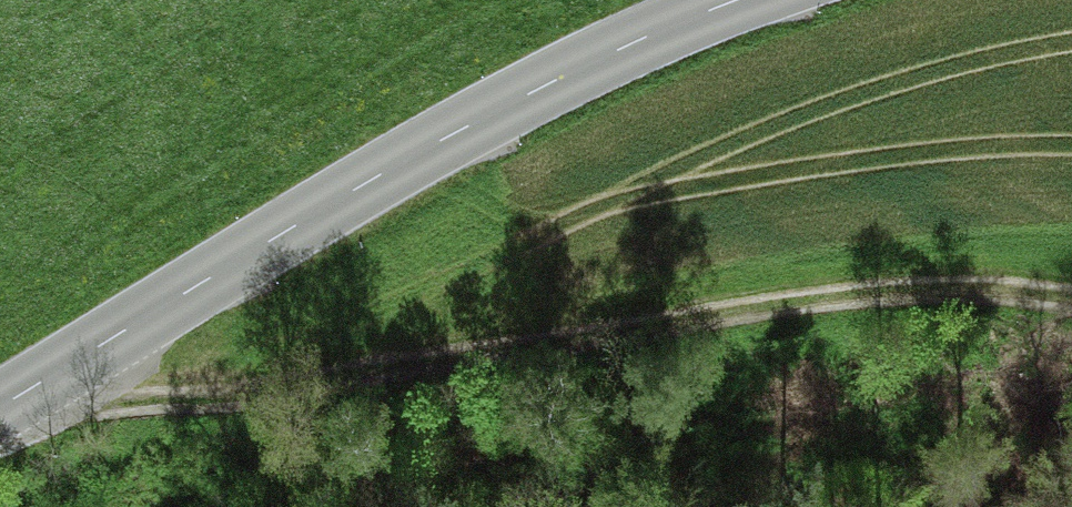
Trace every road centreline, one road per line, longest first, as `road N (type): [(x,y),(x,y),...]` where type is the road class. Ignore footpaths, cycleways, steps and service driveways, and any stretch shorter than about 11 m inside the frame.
road 1 (track): [(1071,311),(1020,301),(812,299),(468,356),(127,397),(82,365)]
road 2 (tertiary): [(0,414),(557,79),(740,0)]

